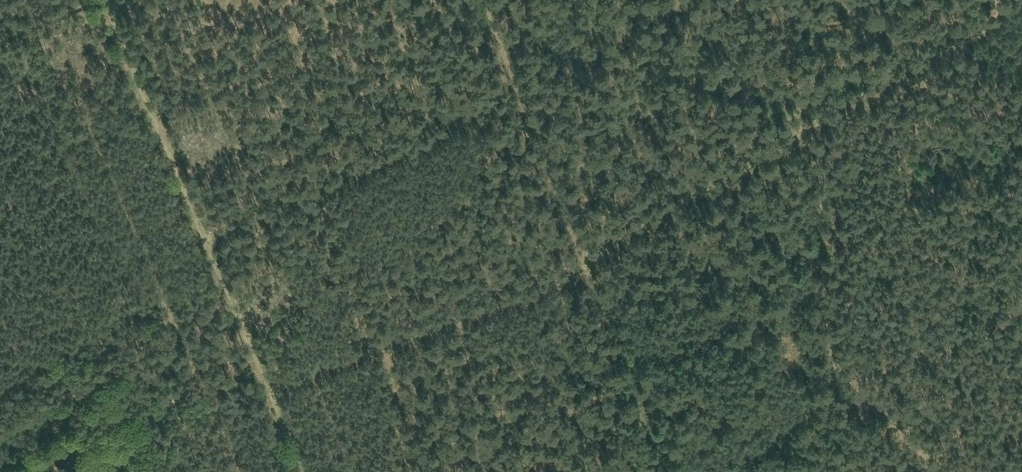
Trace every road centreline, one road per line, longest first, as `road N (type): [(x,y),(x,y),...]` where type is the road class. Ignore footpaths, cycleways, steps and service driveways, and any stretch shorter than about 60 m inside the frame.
road 1 (track): [(952,471),(836,368),(802,130),(582,263),(265,379)]
road 2 (track): [(106,0),(304,471)]
road 3 (track): [(1005,7),(802,130),(679,0)]
road 4 (track): [(487,0),(582,263)]

